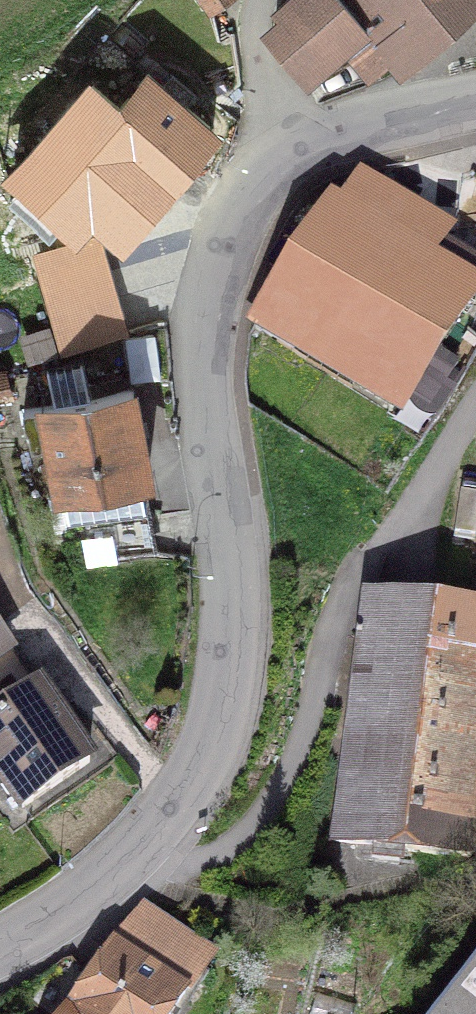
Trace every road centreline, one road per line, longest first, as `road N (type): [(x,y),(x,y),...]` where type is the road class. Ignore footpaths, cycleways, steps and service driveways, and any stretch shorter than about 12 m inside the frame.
road 1 (residential): [(283,162),(251,196),(209,292),(207,348),(236,642),(219,734),(181,806),(114,876),(0,945)]
road 2 (residential): [(475,107),(329,138),(283,162)]
road 3 (residential): [(283,162),(264,110),(262,44),(280,0)]

